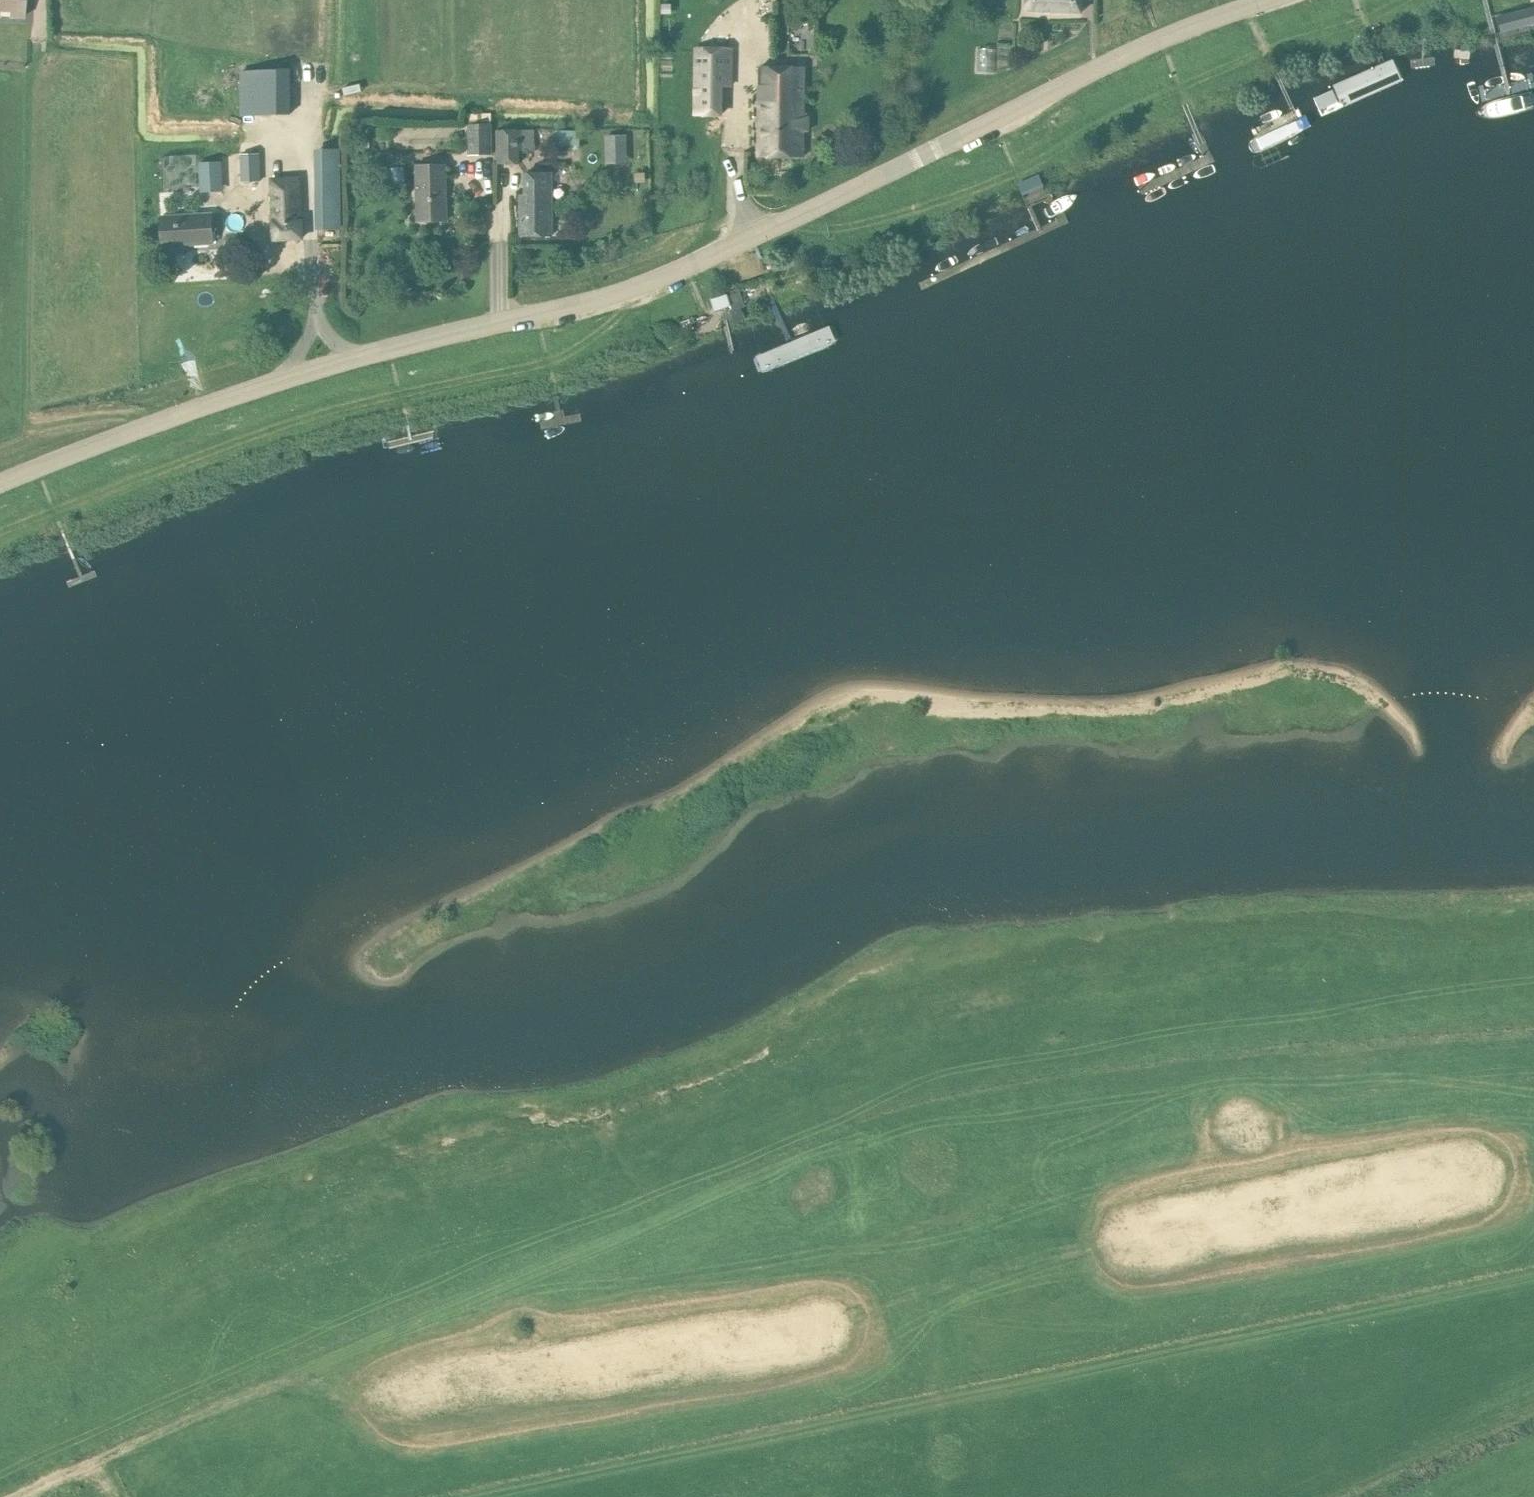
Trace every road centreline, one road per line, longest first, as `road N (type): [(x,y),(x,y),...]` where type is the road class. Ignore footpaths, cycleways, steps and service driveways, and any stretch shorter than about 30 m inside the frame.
road 1 (tertiary): [(0,484),(355,357),(670,276),(1176,31),(1267,0)]

